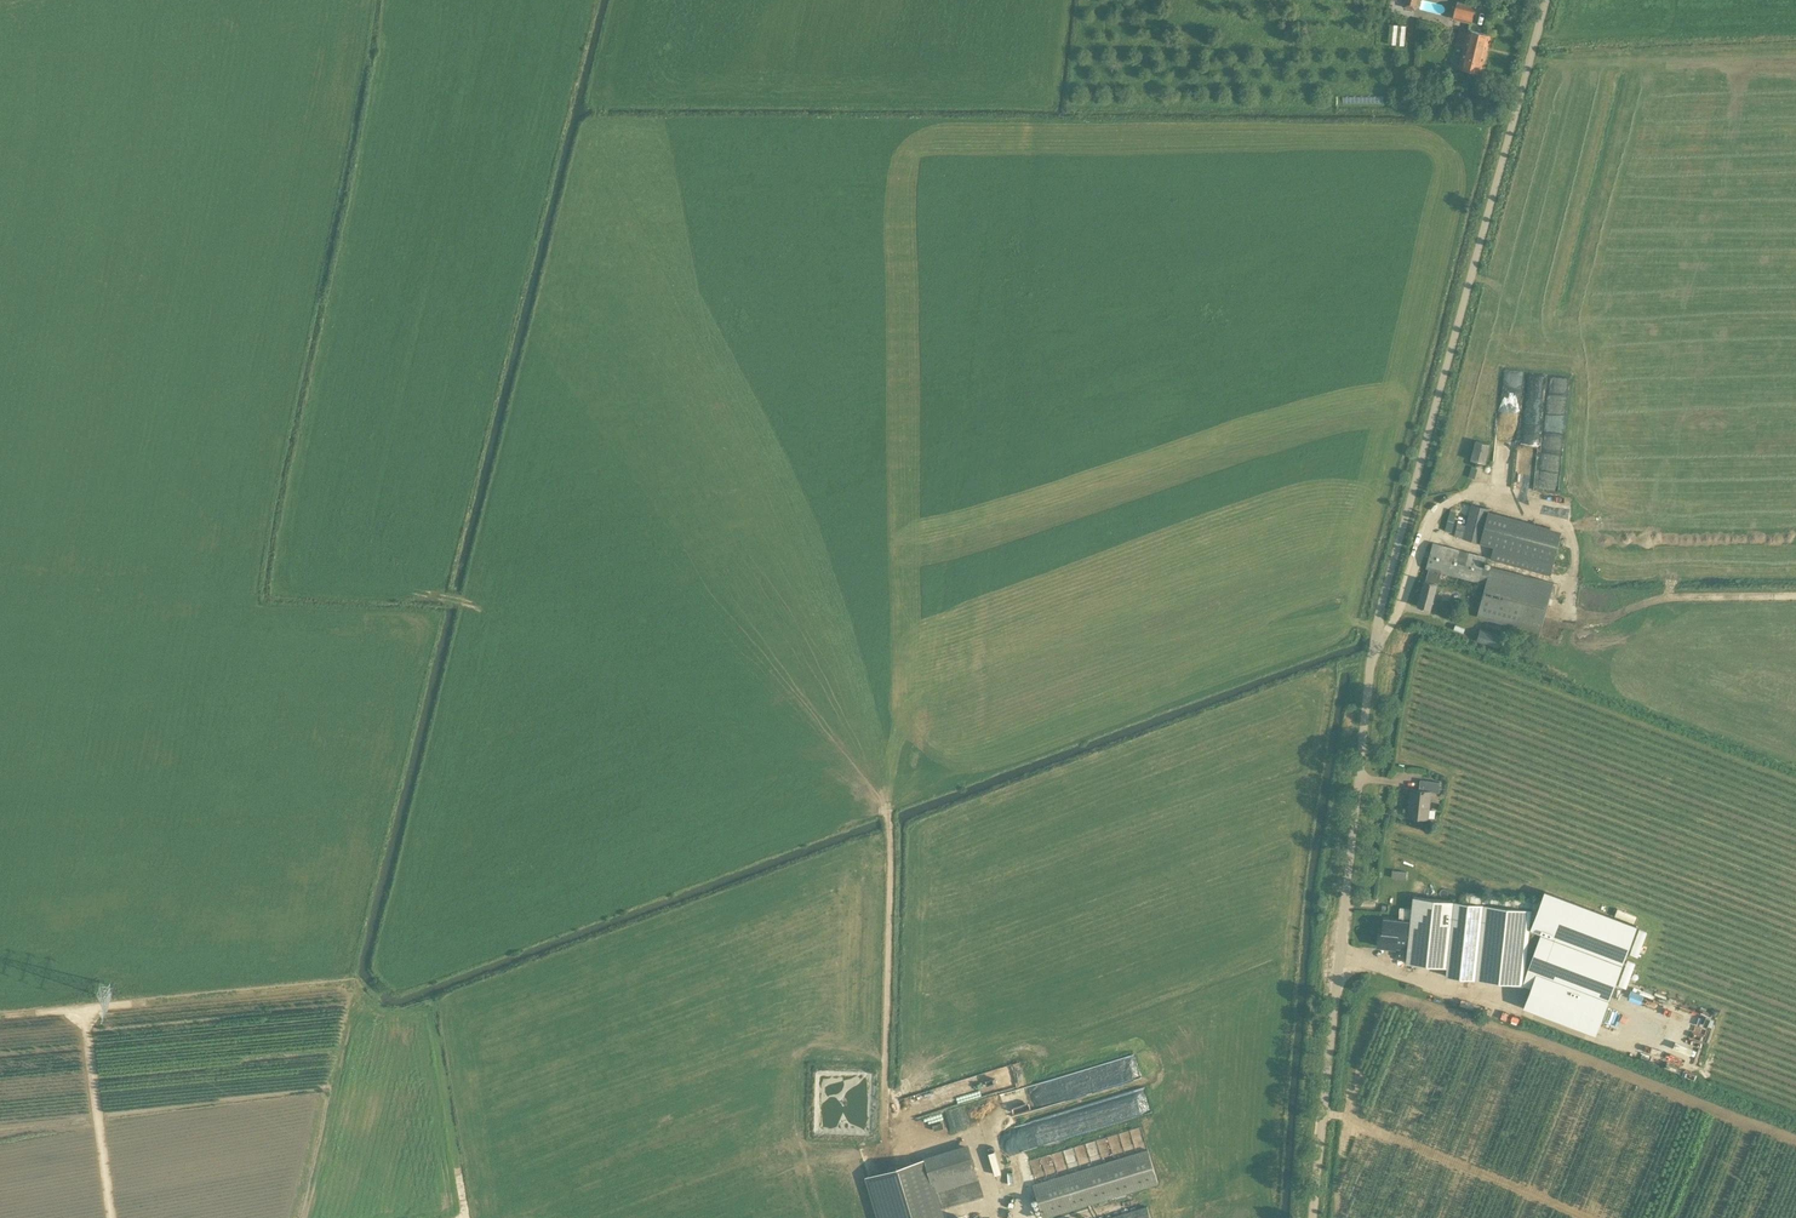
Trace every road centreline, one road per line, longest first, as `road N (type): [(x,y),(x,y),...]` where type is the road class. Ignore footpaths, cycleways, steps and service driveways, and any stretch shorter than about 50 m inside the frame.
road 1 (unclassified): [(1312,1217),(1377,618),(1546,0)]

